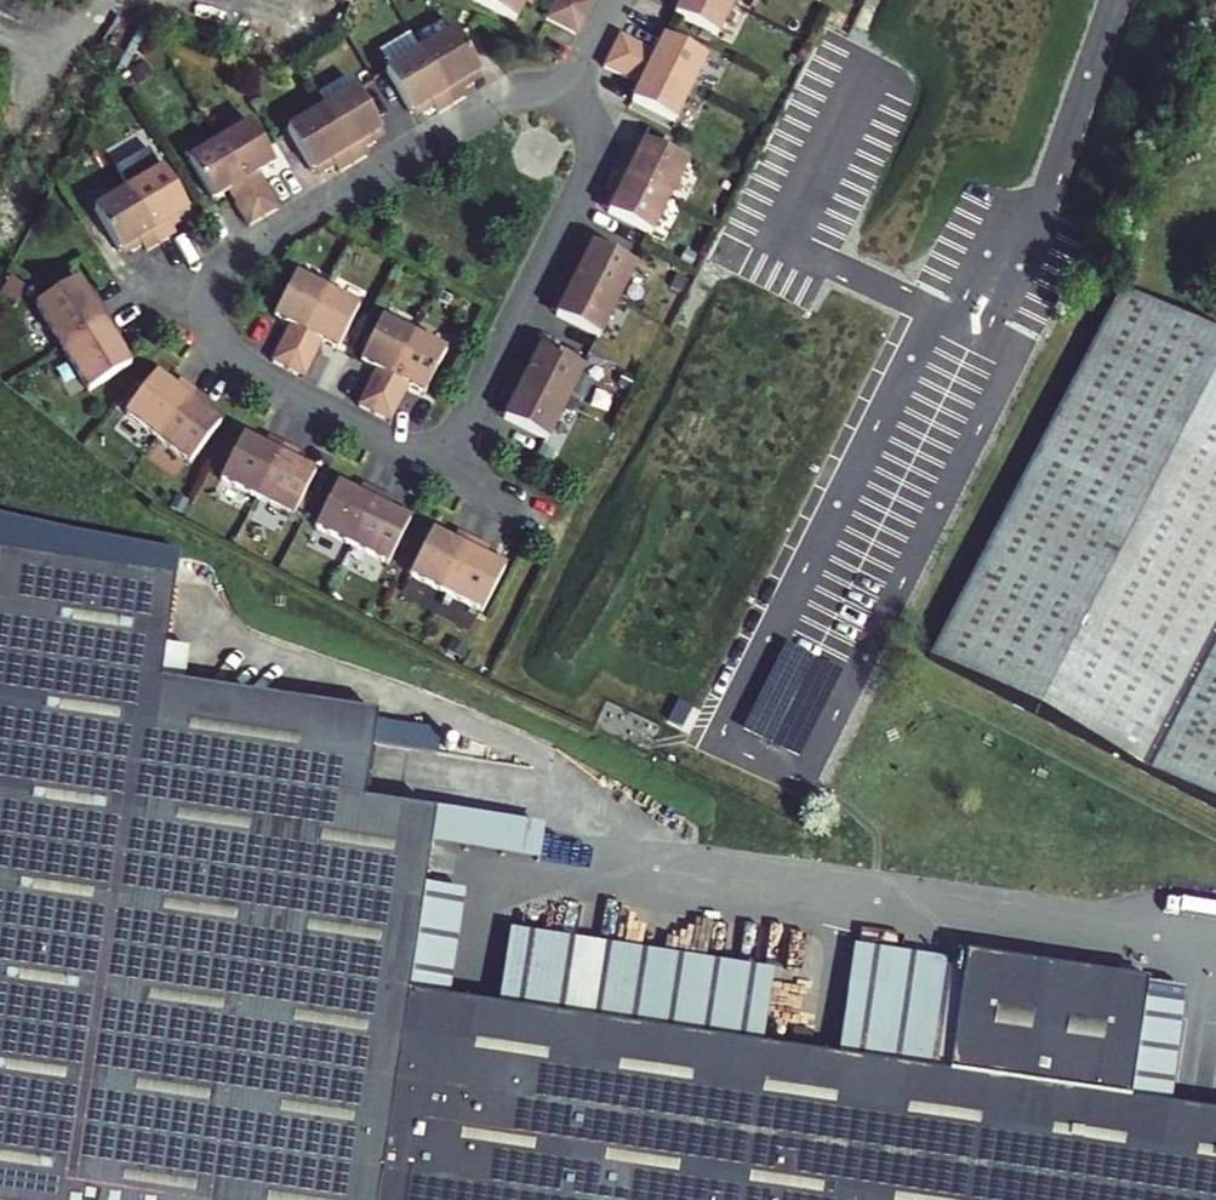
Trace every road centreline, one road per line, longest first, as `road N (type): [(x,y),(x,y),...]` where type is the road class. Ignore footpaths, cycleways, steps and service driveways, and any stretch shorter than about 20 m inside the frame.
road 1 (residential): [(565,100),(592,129),(593,165),(449,450),(437,457),(407,452),(220,350),(211,300),(241,258),(509,97),(548,95)]

